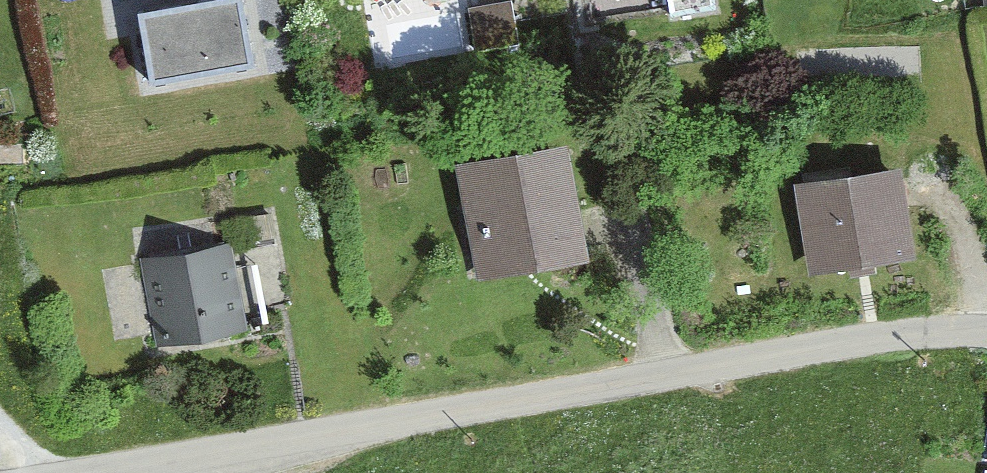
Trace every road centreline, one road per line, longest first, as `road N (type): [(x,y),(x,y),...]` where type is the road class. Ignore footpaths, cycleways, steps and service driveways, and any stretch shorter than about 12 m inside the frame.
road 1 (unclassified): [(986,329),(843,340),(91,472)]

